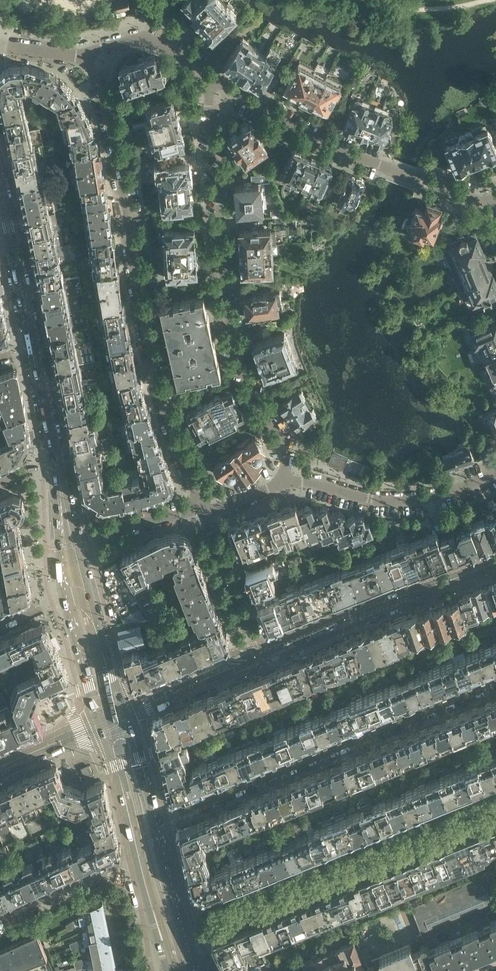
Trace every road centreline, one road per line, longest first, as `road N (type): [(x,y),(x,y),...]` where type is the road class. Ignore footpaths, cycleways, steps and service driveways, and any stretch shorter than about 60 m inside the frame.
road 1 (residential): [(85,54),(107,111),(158,380),(202,506)]
road 2 (residential): [(287,482),(283,439),(243,378),(229,325),(208,138),(211,79)]
road 3 (residential): [(156,819),(495,685)]
road 4 (residential): [(183,930),(495,802)]
road 5 (residential): [(495,199),(461,194),(318,139),(211,79)]
road 6 (tertiary): [(495,564),(278,645)]
road 7 (residential): [(287,482),(386,504),(456,495),(495,479)]
road 8 (residential): [(253,648),(202,506)]
road 9 (residential): [(136,860),(0,919)]
road 10 (tertiary): [(253,648),(143,692),(127,712)]
road 11 (residential): [(211,79),(144,36),(85,54)]
road 12 (secondary): [(98,724),(136,860)]
road 13 (tertiary): [(127,712),(255,659)]
road 14 (secondary): [(67,598),(98,724)]

